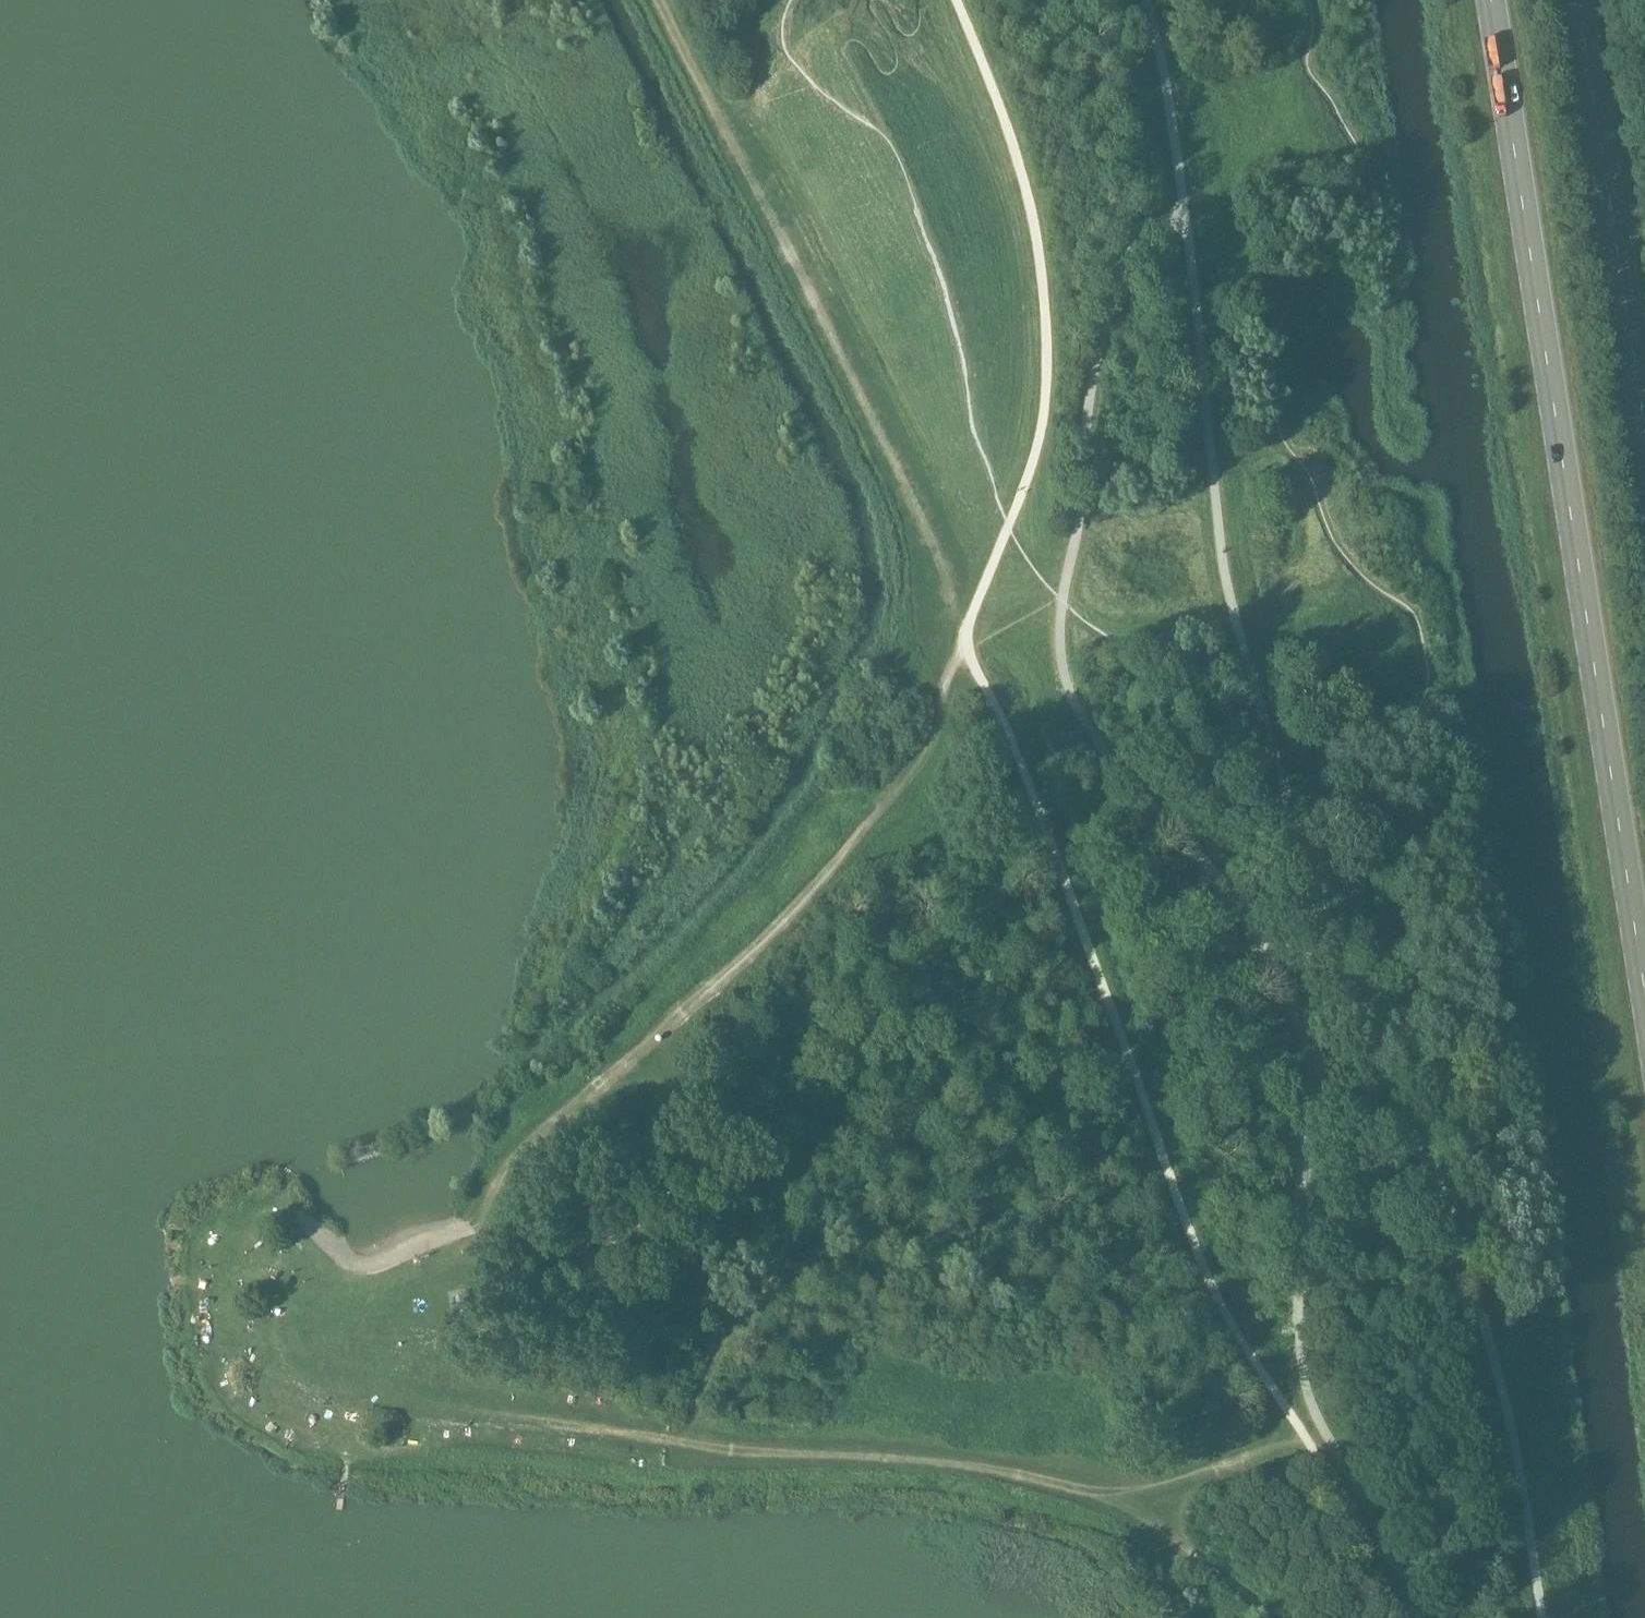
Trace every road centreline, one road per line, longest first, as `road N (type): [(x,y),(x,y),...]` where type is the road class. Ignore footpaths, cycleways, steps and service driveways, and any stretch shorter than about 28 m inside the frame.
road 1 (primary): [(1493,0),(1644,982)]
road 2 (primary): [(1644,437),(1577,0)]

